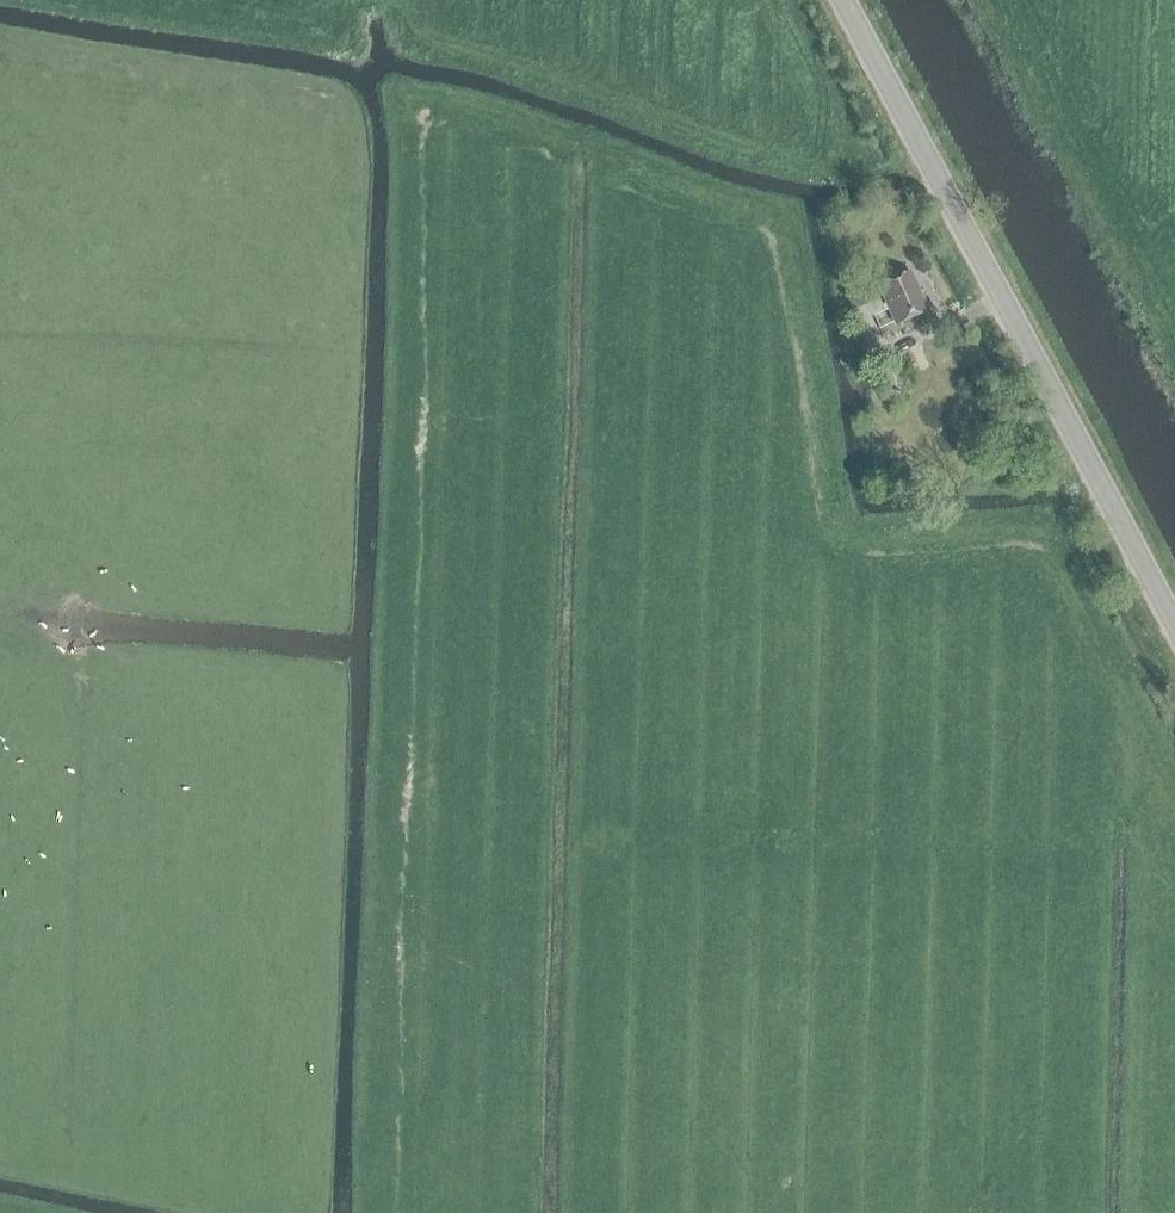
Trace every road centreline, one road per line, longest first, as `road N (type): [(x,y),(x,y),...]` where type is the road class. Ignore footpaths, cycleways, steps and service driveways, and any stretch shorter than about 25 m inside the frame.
road 1 (secondary): [(1174,627),(842,0)]

